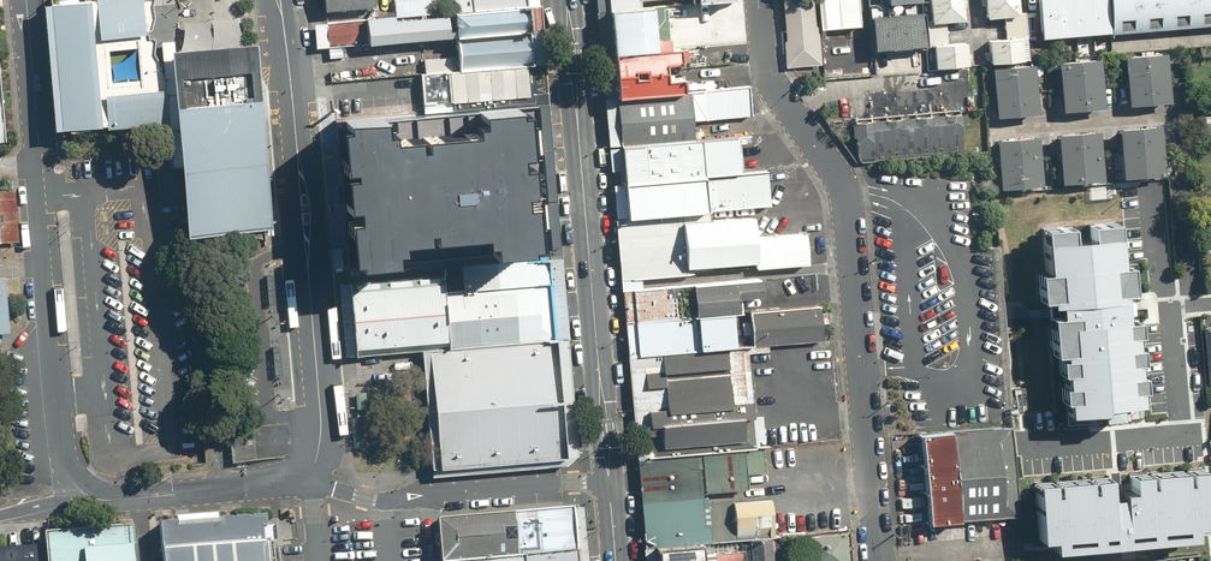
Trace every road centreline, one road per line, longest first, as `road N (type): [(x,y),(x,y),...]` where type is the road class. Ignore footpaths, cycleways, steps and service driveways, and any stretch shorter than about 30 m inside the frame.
road 1 (unclassified): [(758,0),(764,72),(847,192),(878,560)]
road 2 (unclassified): [(81,493),(66,459),(26,0)]
road 3 (tertiary): [(608,479),(566,0)]
road 4 (unclassified): [(313,475),(321,427),(279,13)]
road 5 (unclassified): [(608,479),(385,501),(313,475)]
road 6 (unclassified): [(313,475),(288,484),(107,500),(81,493)]

